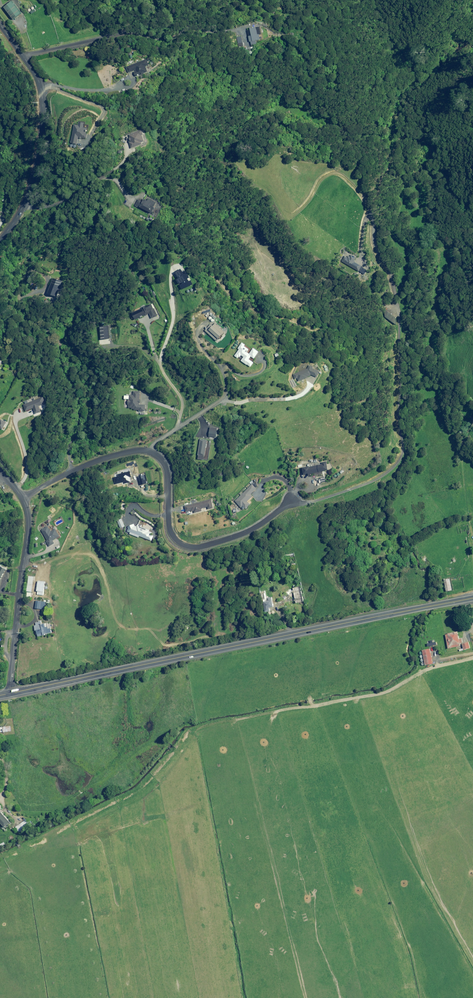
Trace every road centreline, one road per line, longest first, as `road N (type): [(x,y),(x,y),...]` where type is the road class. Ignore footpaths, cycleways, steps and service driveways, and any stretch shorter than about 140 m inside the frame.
road 1 (trunk): [(11,693),(472,598)]
road 2 (residential): [(22,500),(83,466),(143,450),(165,467),(169,529),(183,545),(243,533),(290,500)]
road 3 (unclassified): [(0,241),(32,179),(42,114),(35,74),(0,24)]
road 4 (unclassified): [(11,693),(28,526),(22,500)]

